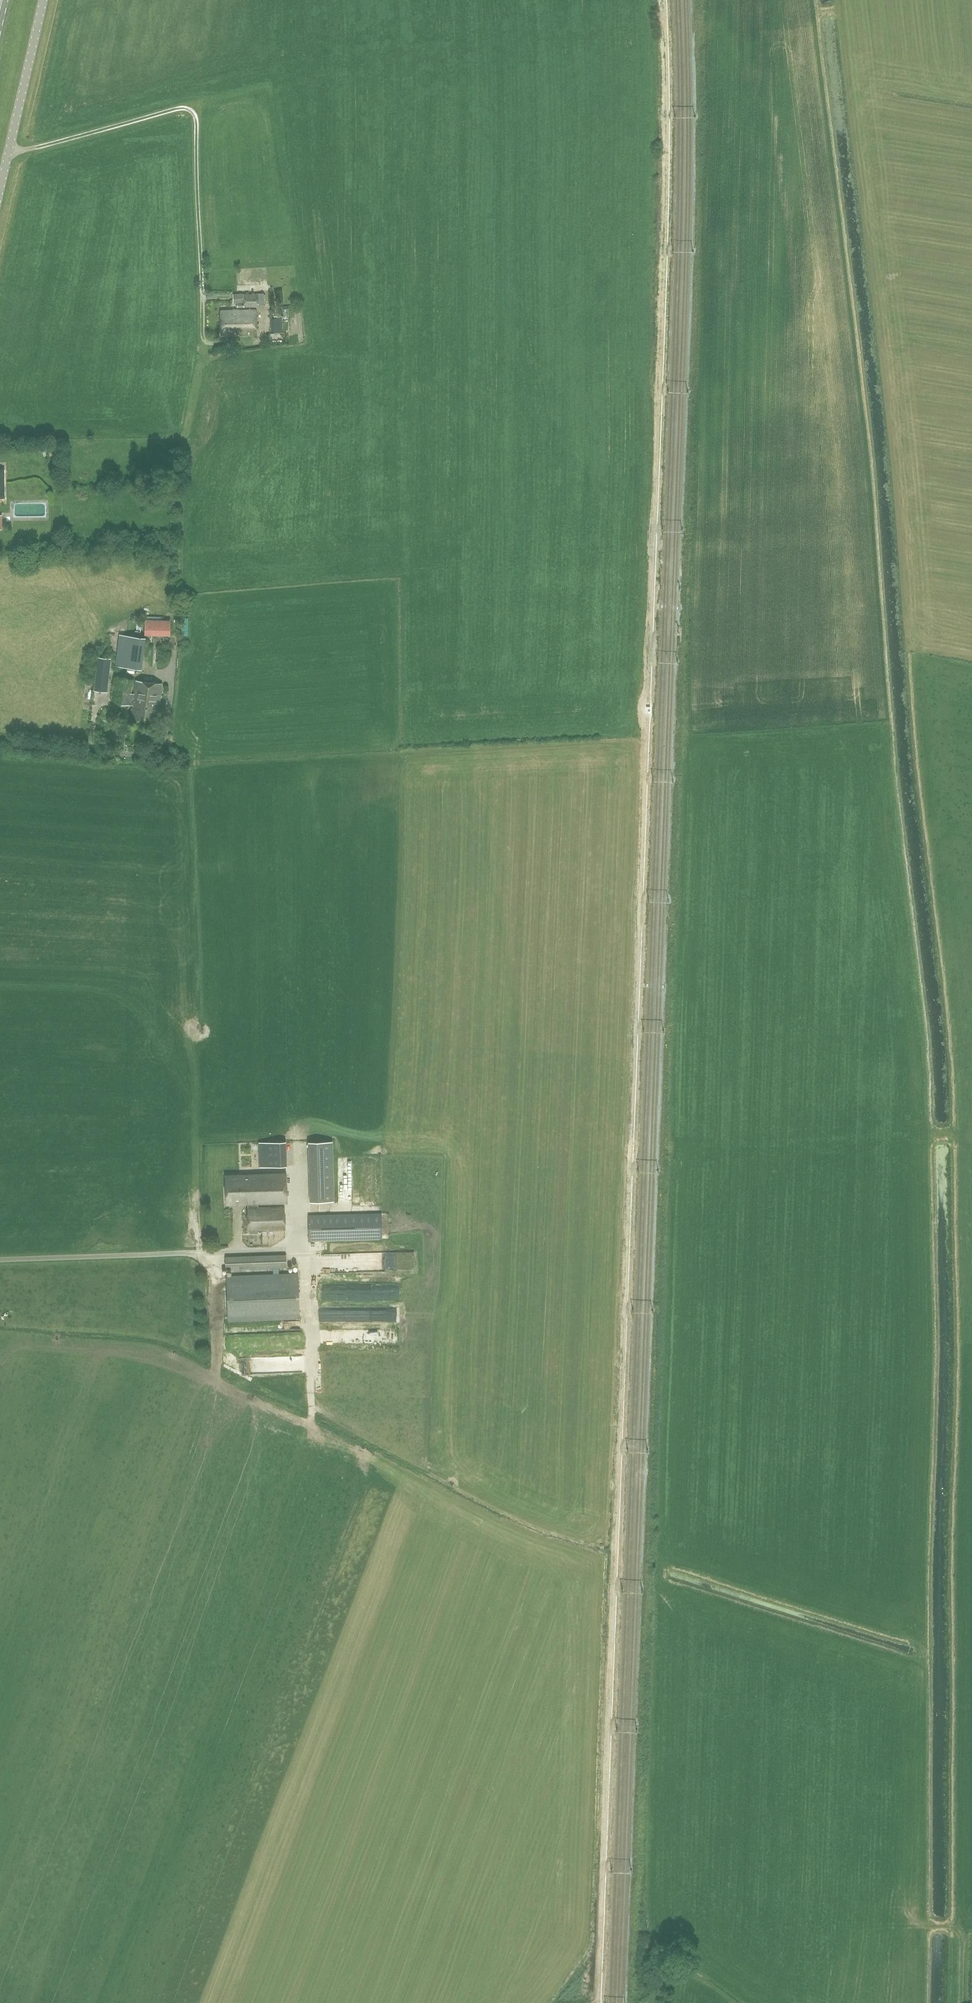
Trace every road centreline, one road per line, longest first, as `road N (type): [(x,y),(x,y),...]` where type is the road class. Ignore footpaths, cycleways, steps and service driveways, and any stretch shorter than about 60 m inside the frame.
road 1 (track): [(8,154),(177,109),(195,114),(204,342),(177,479),(175,649)]
road 2 (unclassified): [(0,190),(43,0)]

